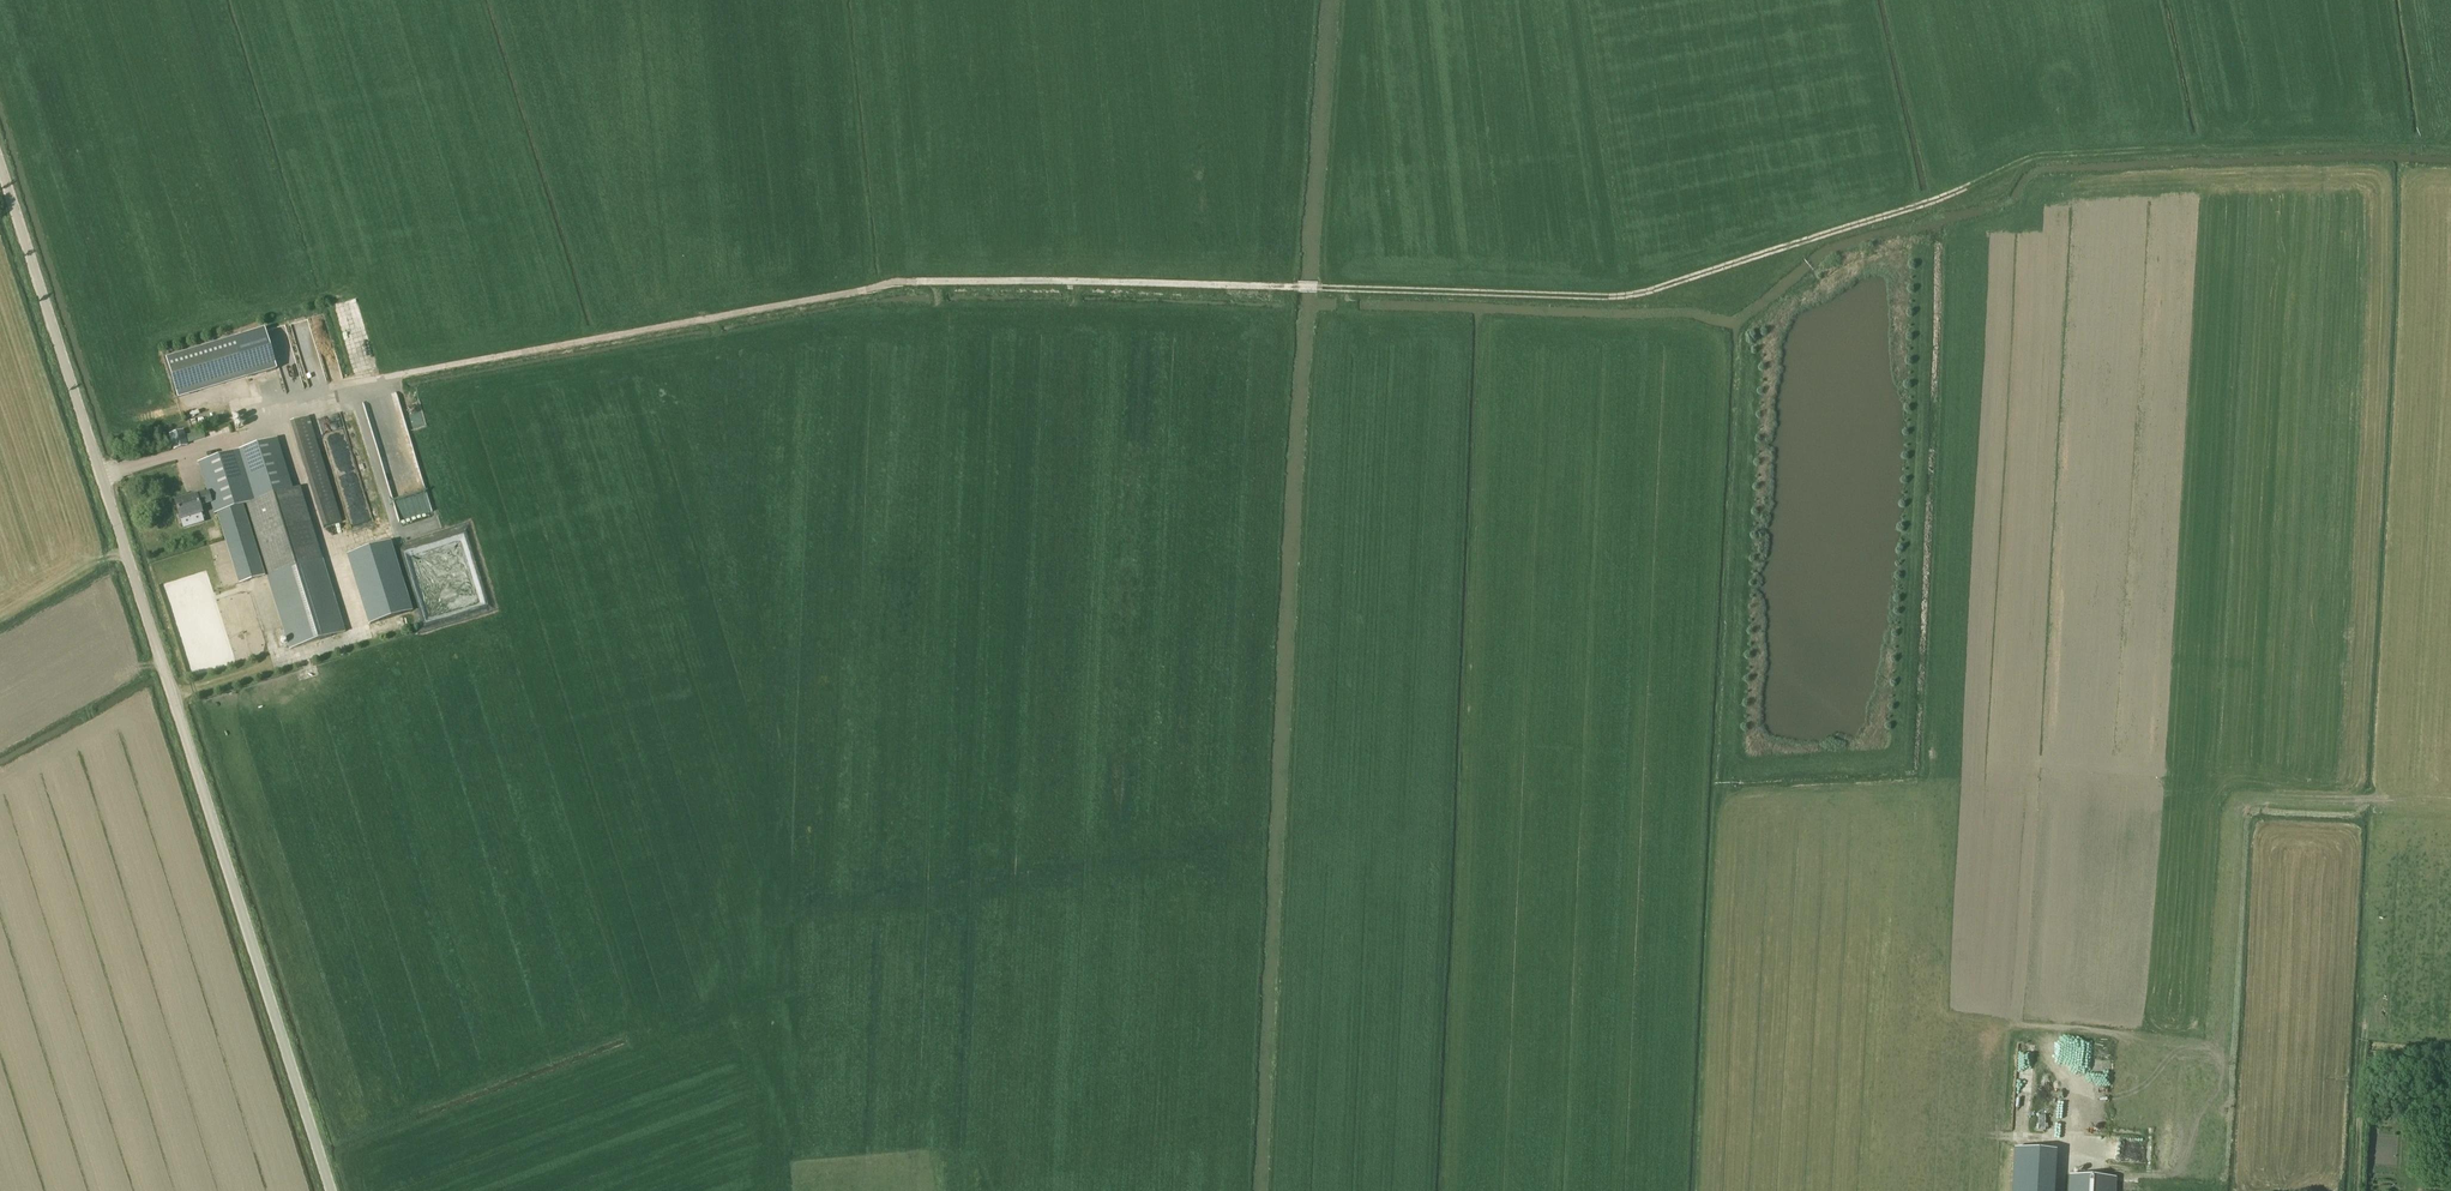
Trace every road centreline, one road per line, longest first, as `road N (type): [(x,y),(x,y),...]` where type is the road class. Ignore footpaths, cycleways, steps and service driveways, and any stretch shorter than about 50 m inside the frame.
road 1 (track): [(101,479),(232,439),(332,391),(894,283),(1292,286)]
road 2 (track): [(2450,143),(2326,141),(2034,158),(1915,209),(1649,293),(1604,298),(1292,286)]
road 3 (unclassified): [(332,1190),(0,167)]

